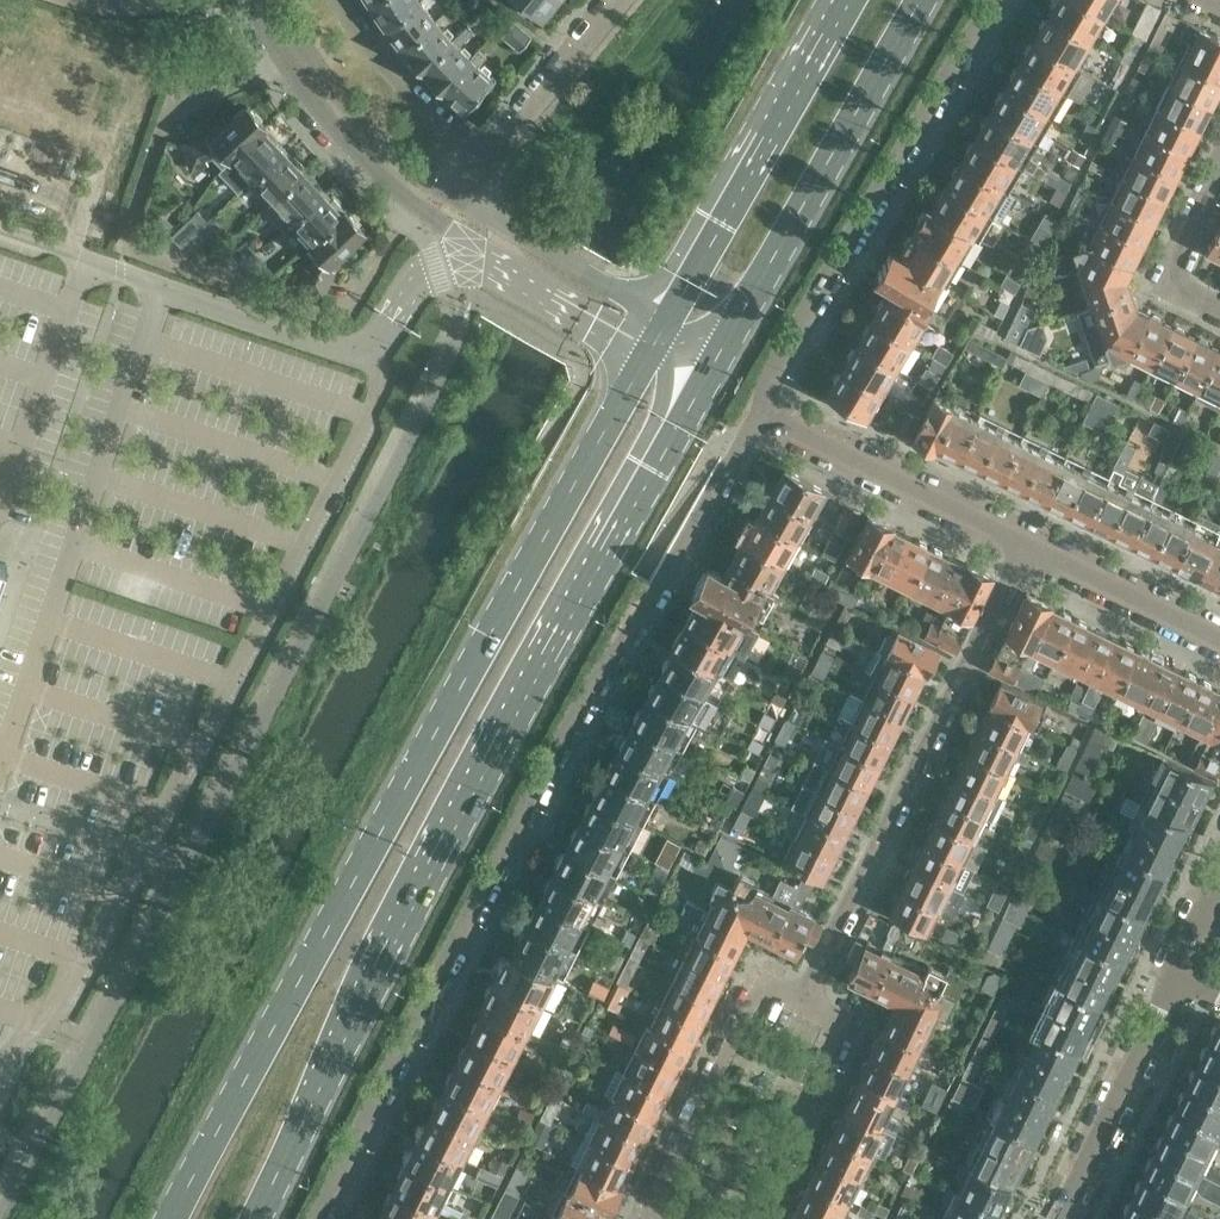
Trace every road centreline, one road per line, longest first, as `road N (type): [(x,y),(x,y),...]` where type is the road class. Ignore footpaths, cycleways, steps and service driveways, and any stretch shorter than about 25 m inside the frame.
road 1 (primary): [(649,351),(167,1218)]
road 2 (primary): [(256,1218),(333,1052),(717,360)]
road 3 (residential): [(340,1218),(760,412)]
road 4 (residential): [(803,1001),(1030,547)]
road 5 (residential): [(760,412),(882,184),(996,0)]
road 6 (tertiary): [(296,54),(299,82),(389,183),(489,260),(649,351)]
road 7 (primary): [(717,360),(921,0)]
road 8 (primary): [(849,0),(668,318)]
road 9 (residential): [(803,1001),(771,989),(752,1001),(636,1218)]
road 10 (residential): [(1030,547),(760,412)]
road 11 (residential): [(1058,1218),(1176,978)]
road 12 (residential): [(755,1218),(841,1035),(843,1019),(803,1001)]
road 13 (tertiary): [(668,318),(457,197)]
road 14 (tertiary): [(457,197),(416,173),(322,71),(296,54)]
road 15 (residential): [(486,157),(412,97),(342,0)]
road 16 (residential): [(1219,640),(1030,547)]
road 17 (residential): [(617,0),(486,157)]
road 18 (residential): [(1219,305),(1171,281),(1219,179)]

